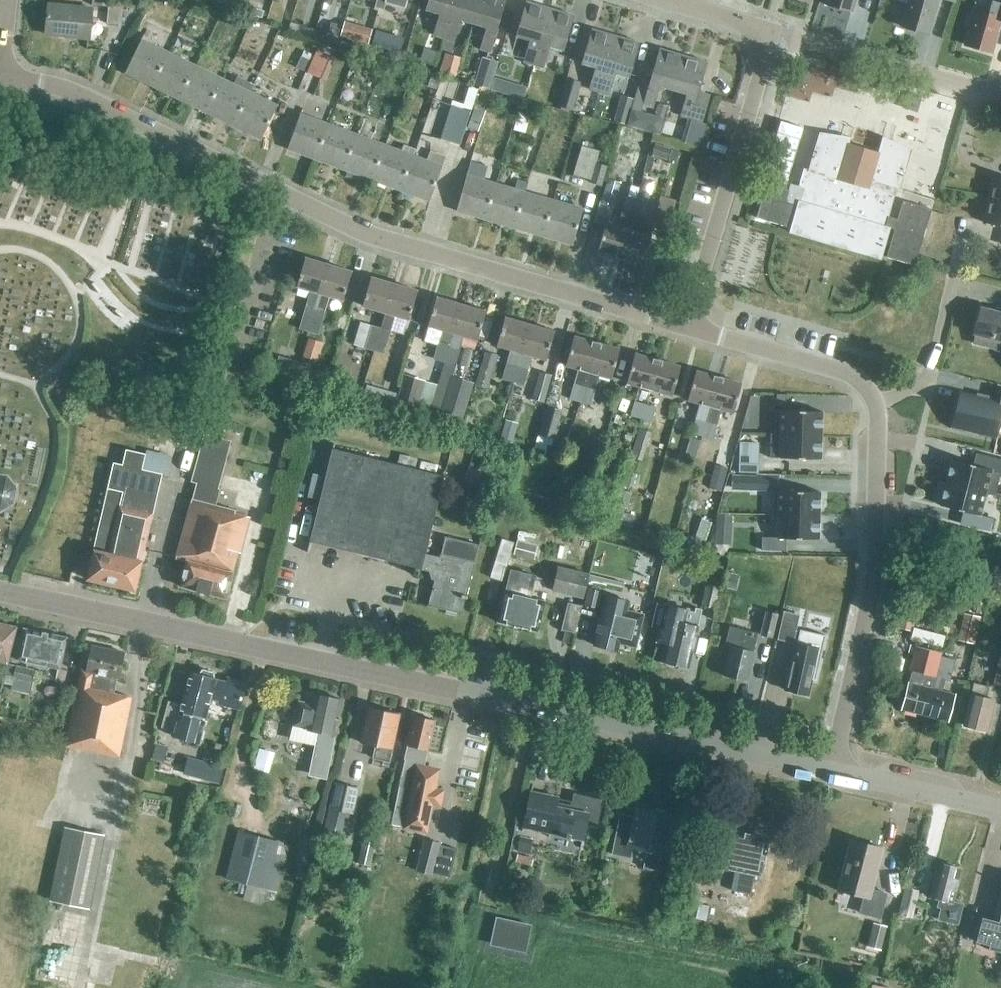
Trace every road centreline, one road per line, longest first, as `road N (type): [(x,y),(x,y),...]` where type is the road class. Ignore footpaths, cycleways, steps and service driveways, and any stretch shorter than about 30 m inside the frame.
road 1 (tertiary): [(832,772),(0,593)]
road 2 (residential): [(3,82),(70,91),(376,238),(687,327)]
road 3 (residential): [(876,406),(872,584),(832,772)]
road 4 (residential): [(687,327),(773,32)]
road 5 (residential): [(1000,94),(791,38)]
road 6 (residential): [(687,327),(853,377),(876,406)]
road 7 (tertiary): [(1000,809),(832,772)]
road 8 (residential): [(876,406),(929,380),(952,277)]

